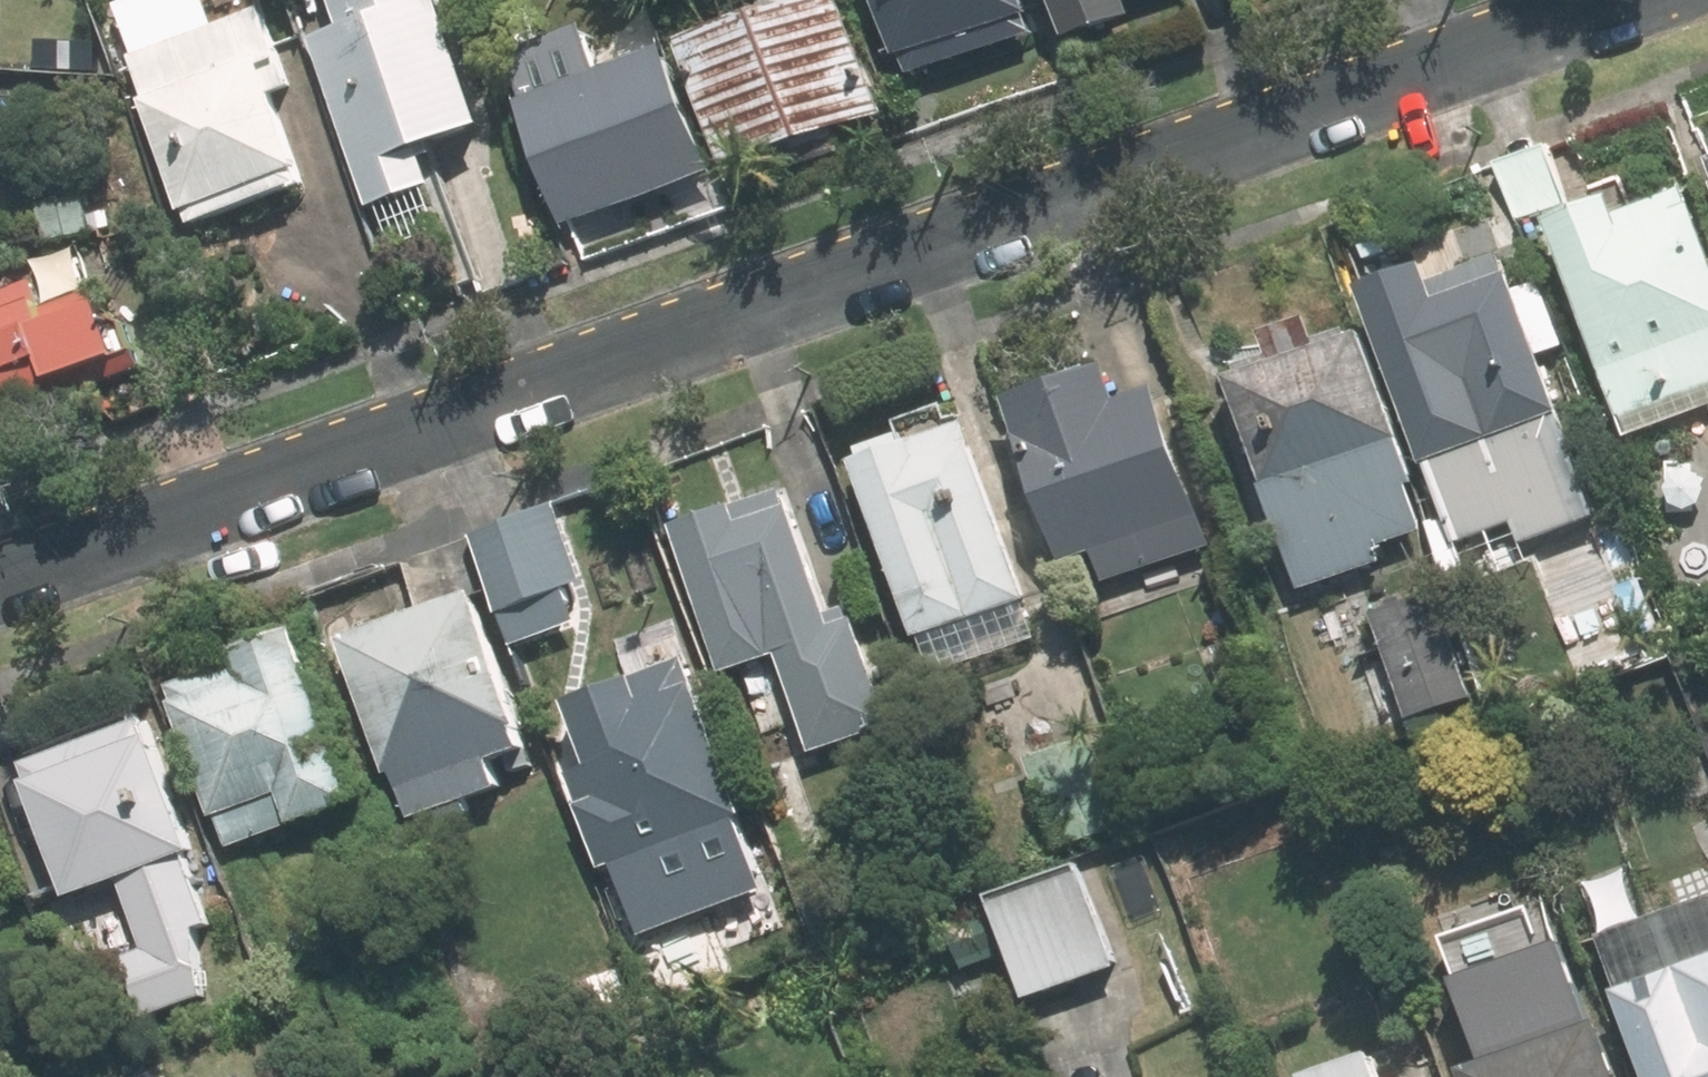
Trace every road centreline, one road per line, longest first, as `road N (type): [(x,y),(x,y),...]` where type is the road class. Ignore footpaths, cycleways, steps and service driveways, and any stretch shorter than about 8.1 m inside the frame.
road 1 (residential): [(0,582),(1623,0)]

